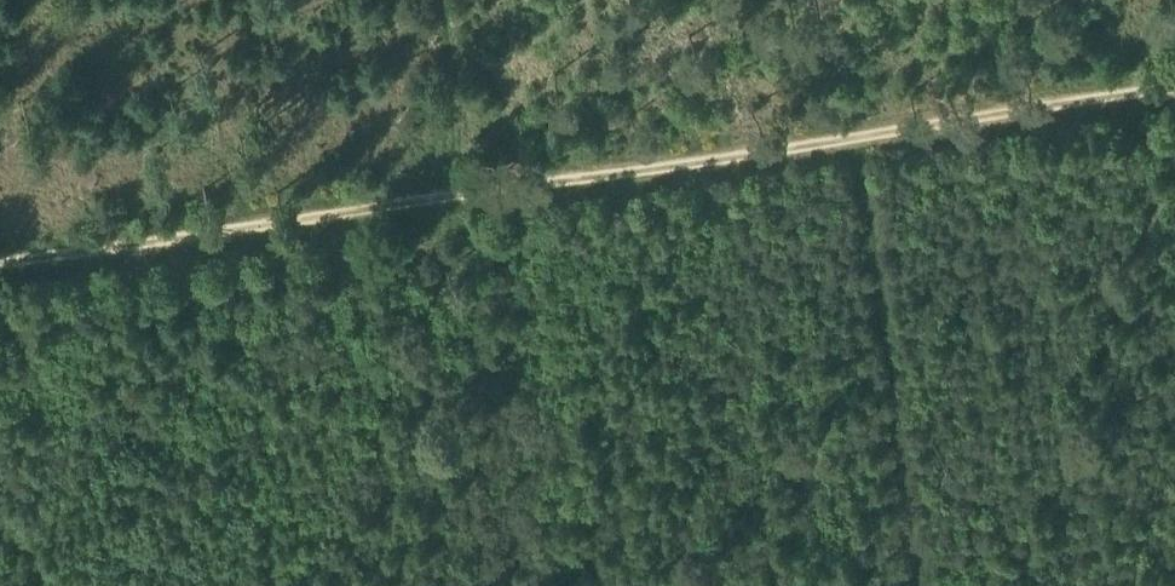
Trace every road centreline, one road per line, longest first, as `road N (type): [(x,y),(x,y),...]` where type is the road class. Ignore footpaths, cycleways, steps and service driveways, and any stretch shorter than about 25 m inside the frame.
road 1 (track): [(1174,83),(468,190)]
road 2 (track): [(468,190),(0,263)]
road 3 (track): [(915,585),(856,130)]
road 4 (track): [(447,0),(468,190)]

